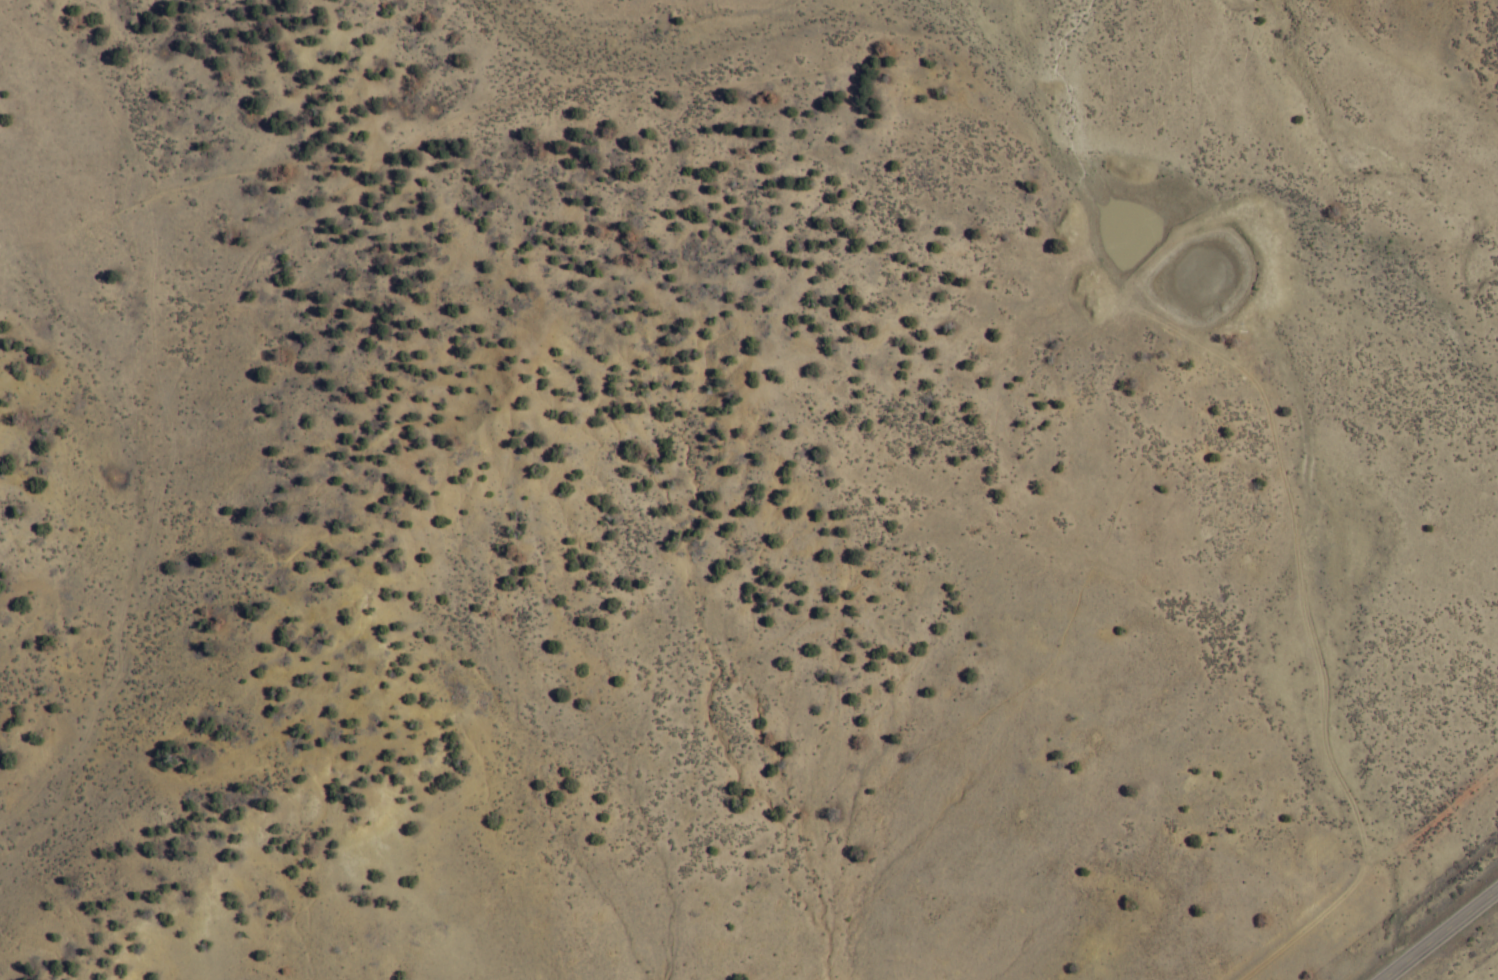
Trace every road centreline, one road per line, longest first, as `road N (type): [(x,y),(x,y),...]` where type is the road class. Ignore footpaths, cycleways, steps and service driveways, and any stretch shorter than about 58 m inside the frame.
road 1 (secondary): [(1372,979),(1497,882)]

